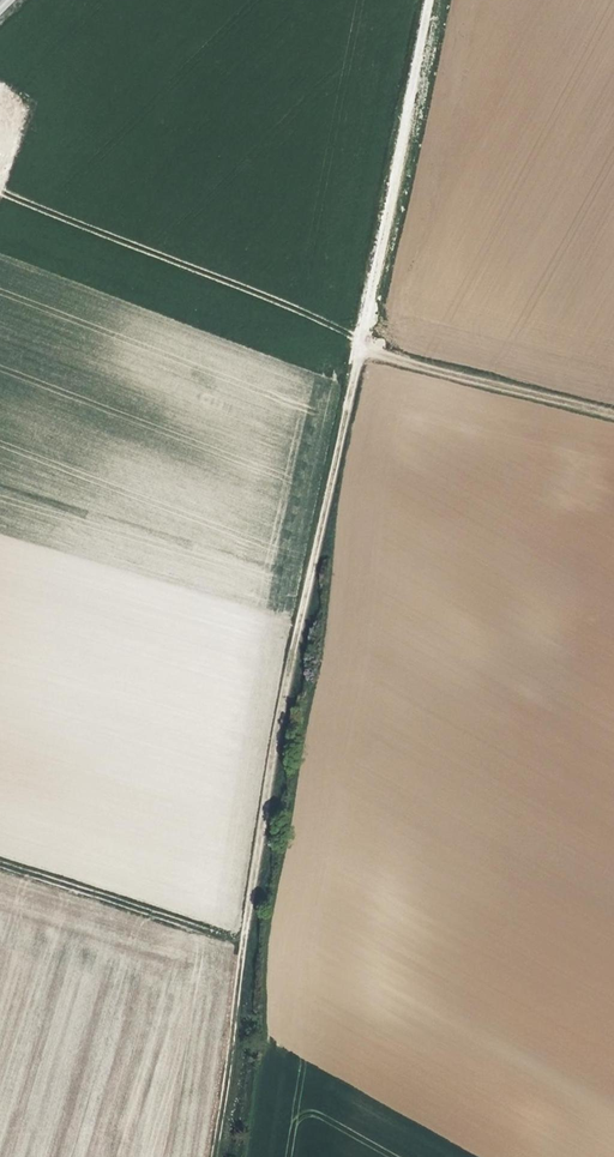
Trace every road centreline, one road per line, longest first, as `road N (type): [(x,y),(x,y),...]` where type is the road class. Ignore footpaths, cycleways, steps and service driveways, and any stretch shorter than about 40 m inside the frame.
road 1 (track): [(432,0),(273,756),(209,1156)]
road 2 (track): [(363,350),(613,415)]
road 3 (track): [(244,939),(0,866)]

